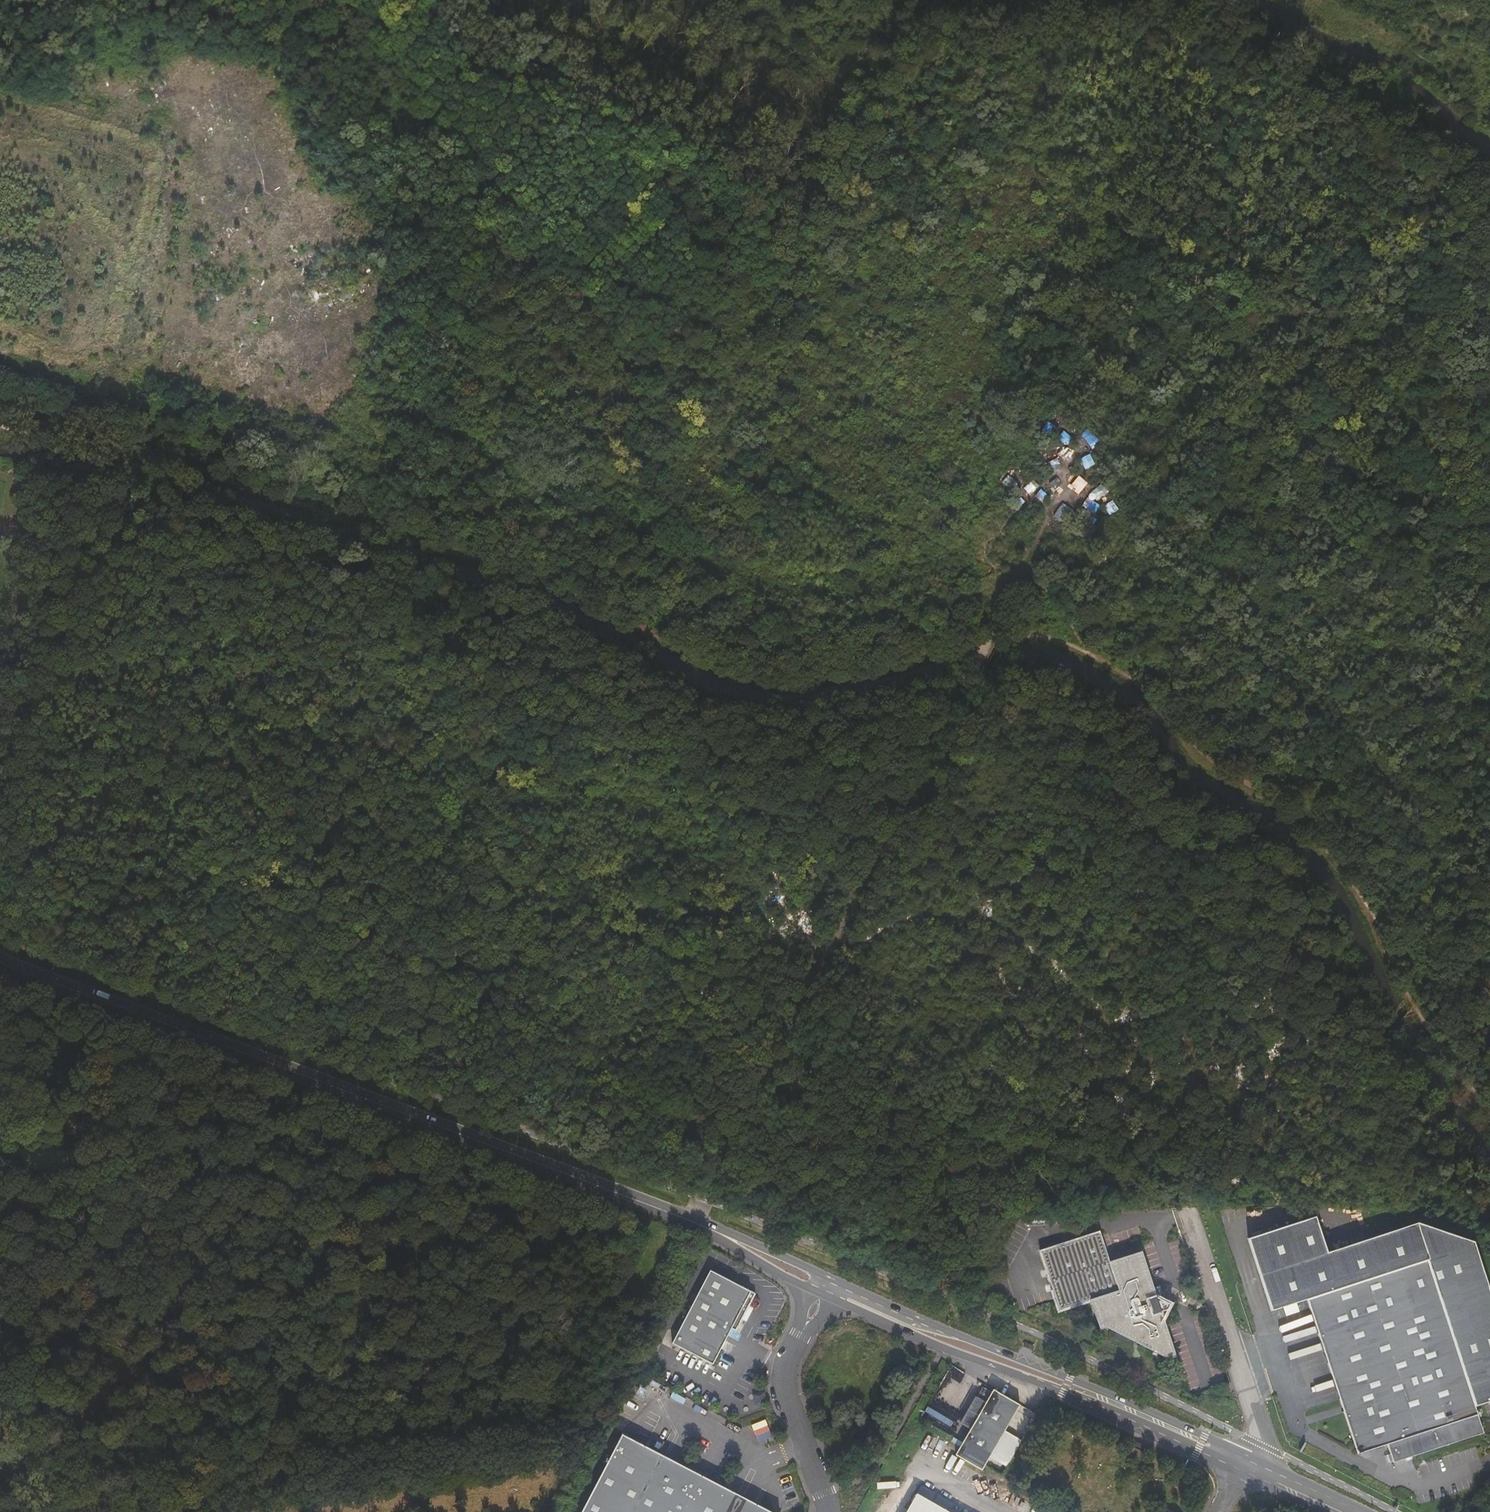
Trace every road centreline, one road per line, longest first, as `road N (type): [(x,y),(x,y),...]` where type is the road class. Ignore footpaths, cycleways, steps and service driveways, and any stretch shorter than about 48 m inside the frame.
road 1 (tertiary): [(0,956),(693,1219),(1349,1511)]
road 2 (track): [(967,692),(726,1145)]
road 3 (track): [(0,315),(77,351),(98,349),(138,278),(153,176),(148,154),(130,134),(0,86)]
road 4 (track): [(0,138),(39,136),(56,147),(122,247),(128,277),(118,317)]

